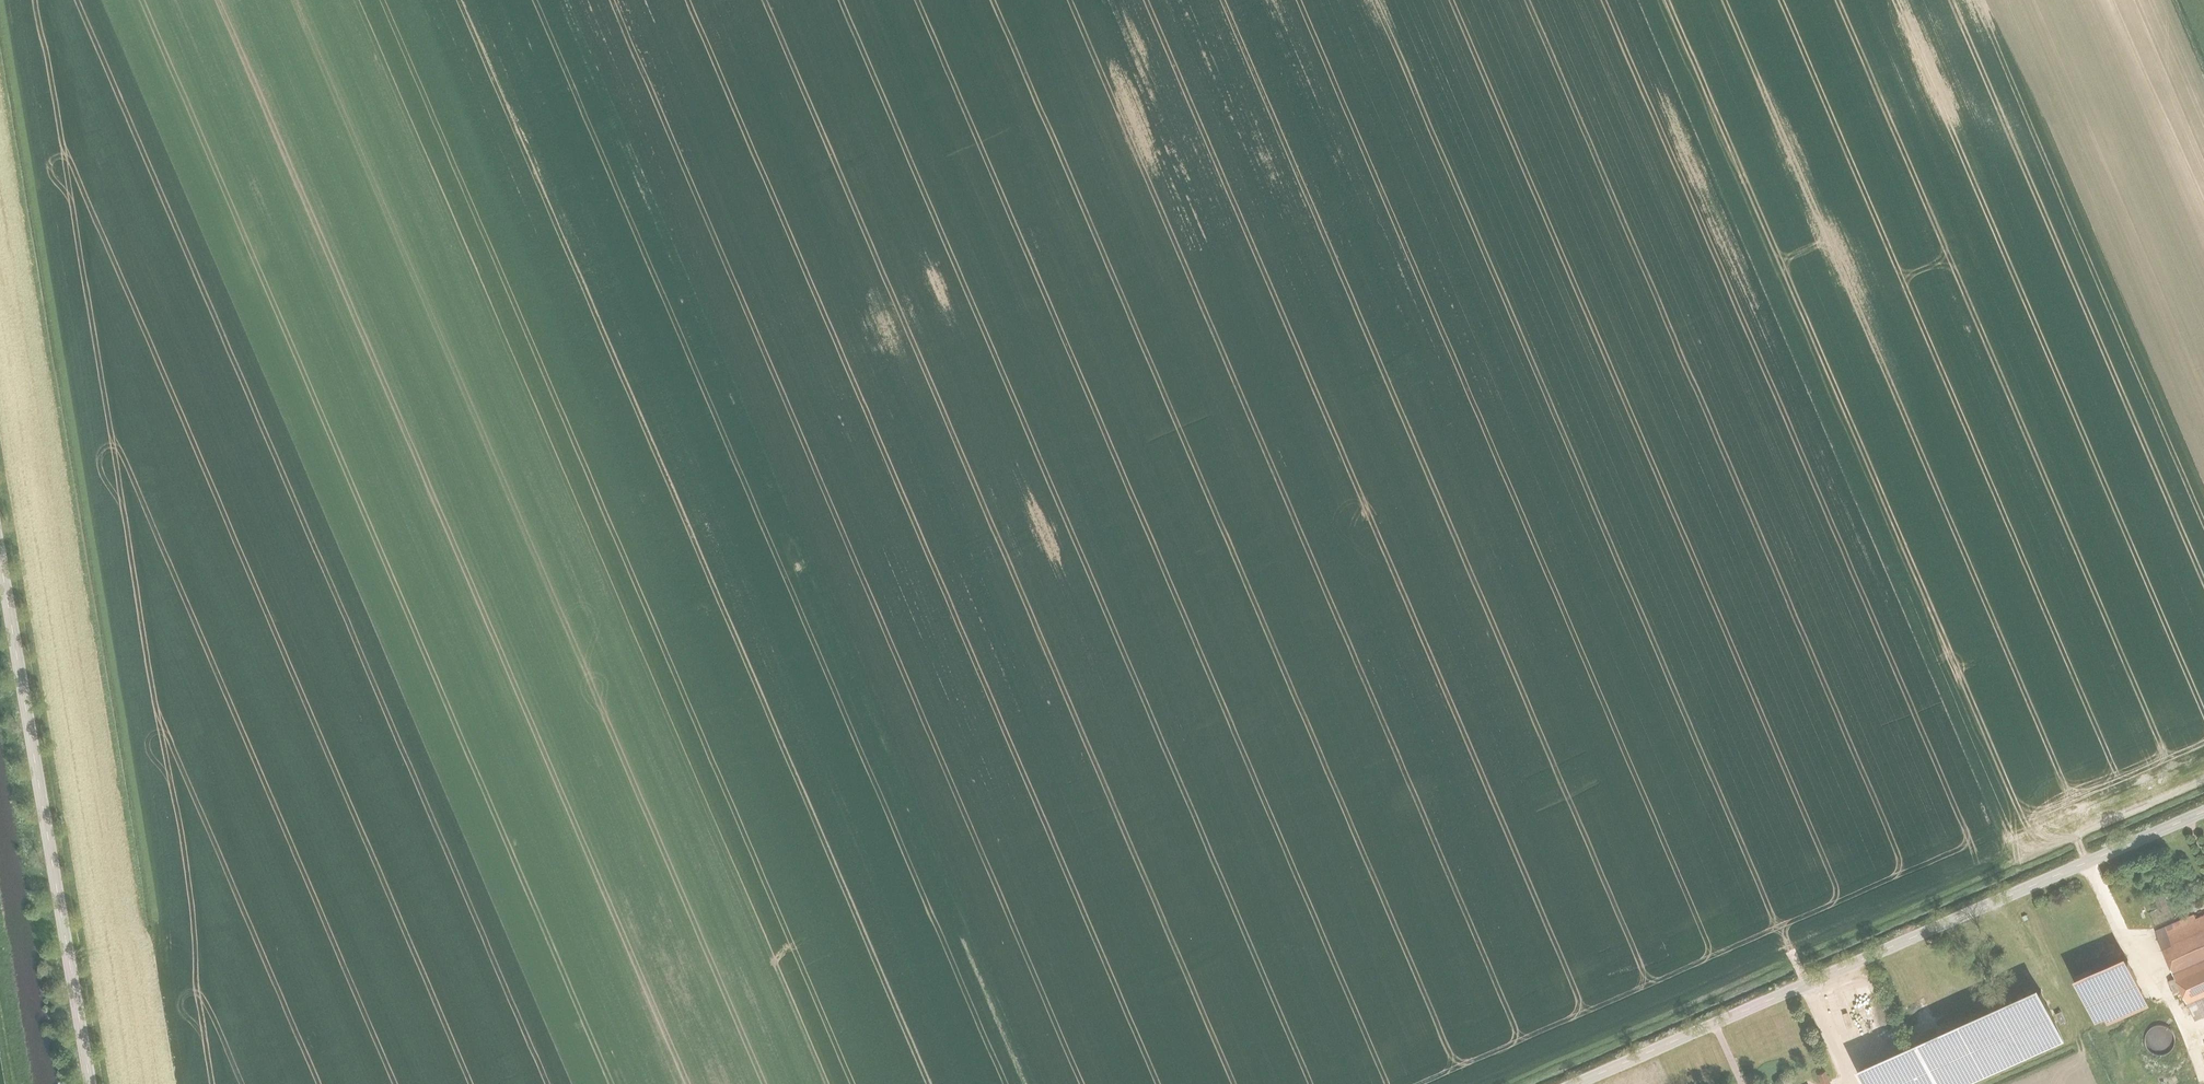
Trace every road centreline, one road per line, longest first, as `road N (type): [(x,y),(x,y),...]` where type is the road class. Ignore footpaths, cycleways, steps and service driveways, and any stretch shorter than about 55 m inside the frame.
road 1 (tertiary): [(1574,1083),(2203,811)]
road 2 (tertiary): [(0,549),(91,1083)]

